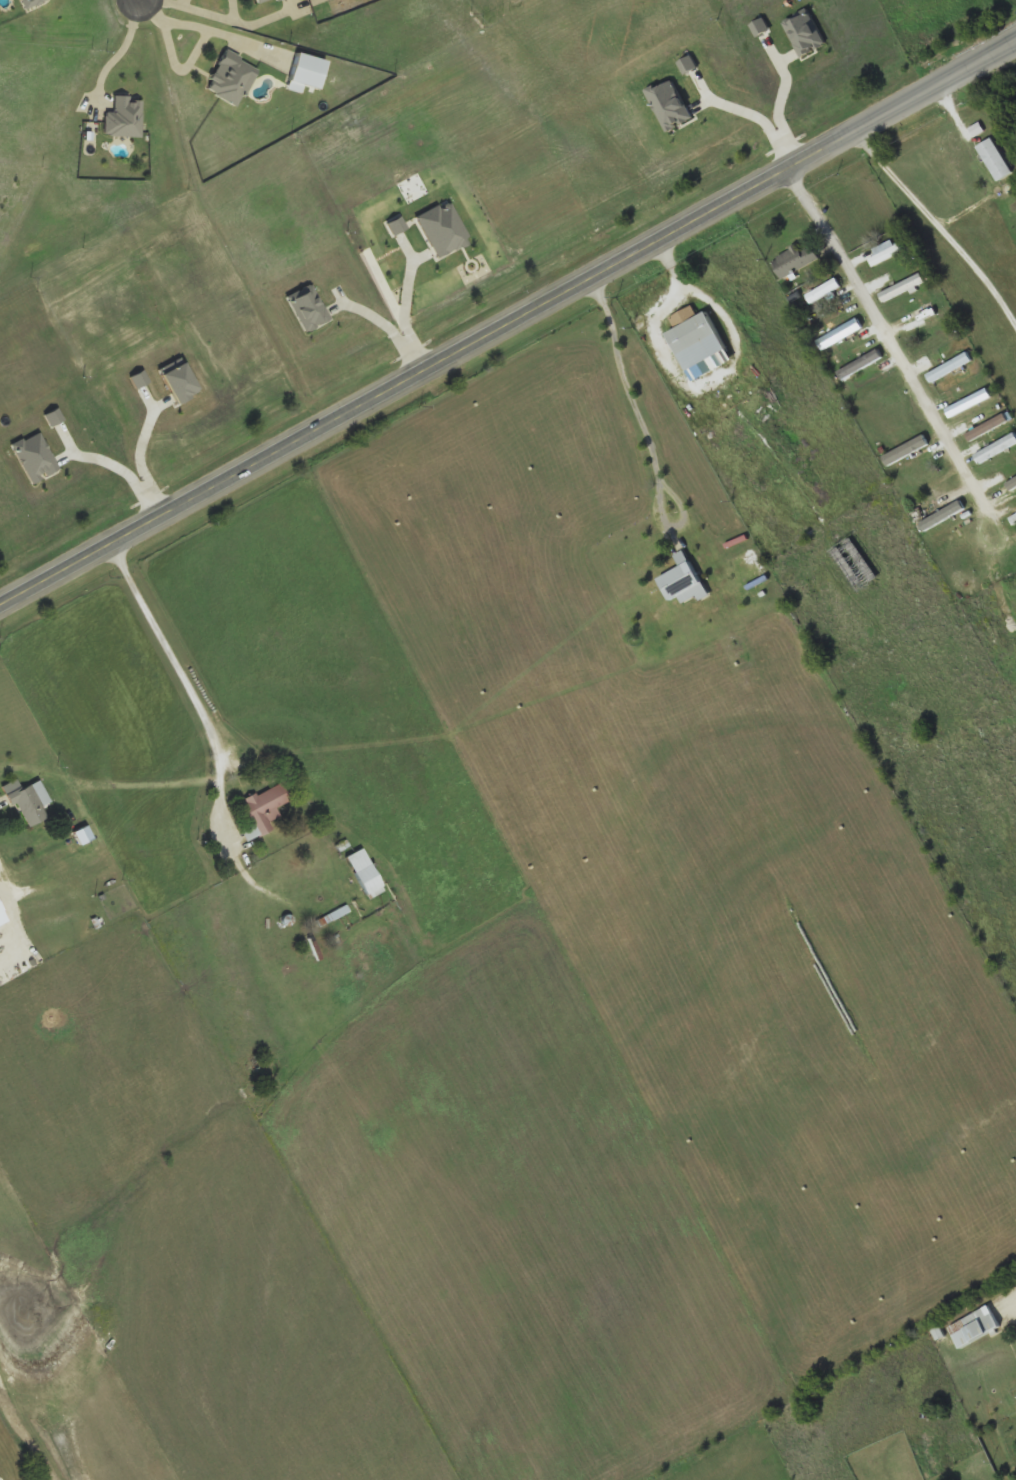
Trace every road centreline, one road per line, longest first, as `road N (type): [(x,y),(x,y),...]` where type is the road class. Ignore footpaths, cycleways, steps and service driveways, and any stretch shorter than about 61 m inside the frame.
road 1 (secondary): [(1015,44),(0,604)]
road 2 (residential): [(981,492),(782,175)]
road 3 (residential): [(859,133),(1015,329)]

